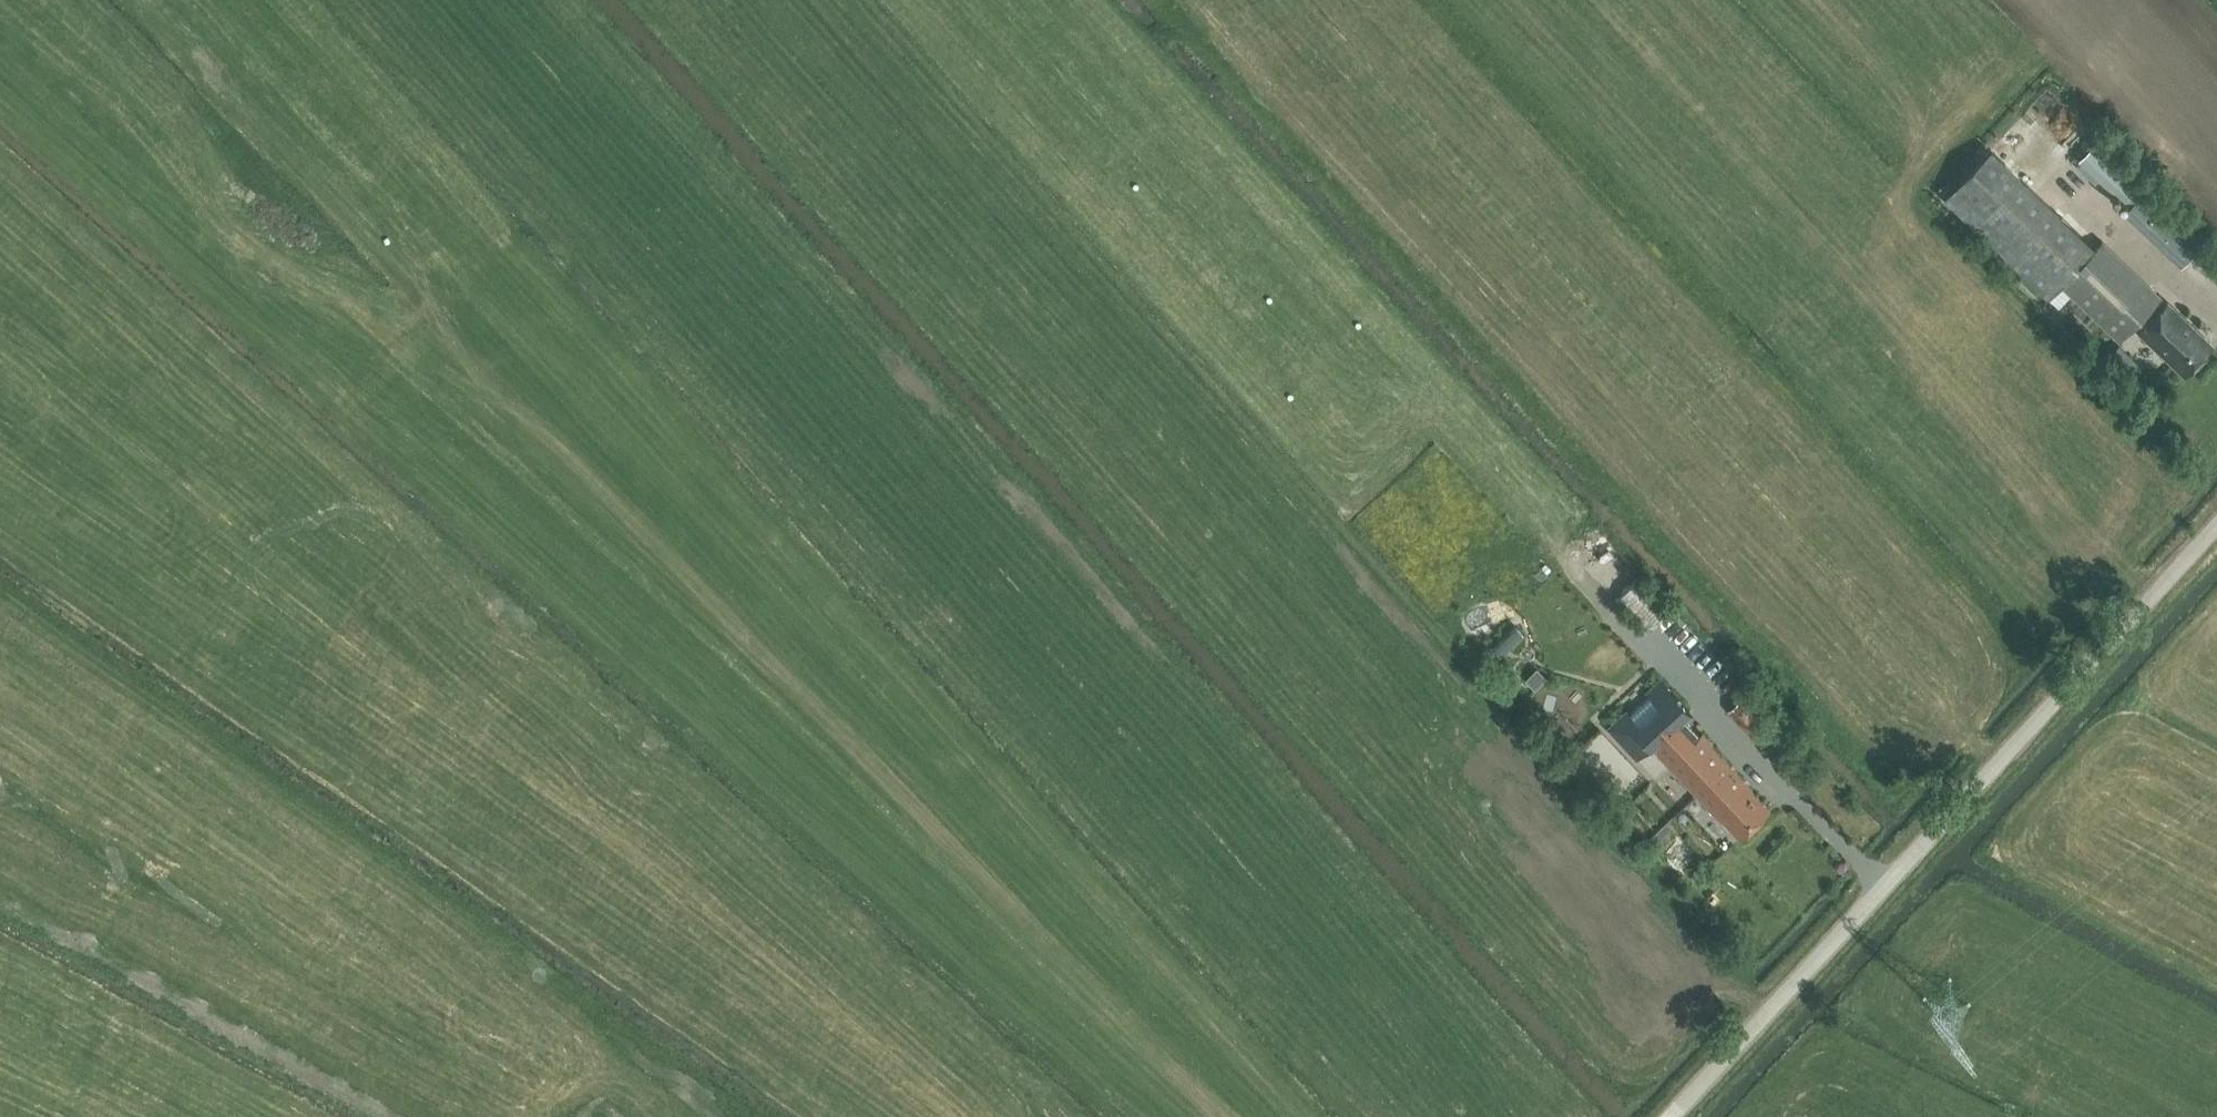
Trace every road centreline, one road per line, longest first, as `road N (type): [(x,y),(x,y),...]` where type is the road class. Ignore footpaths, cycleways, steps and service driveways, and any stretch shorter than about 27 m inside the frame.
road 1 (unclassified): [(1671,1116),(2216,525)]

